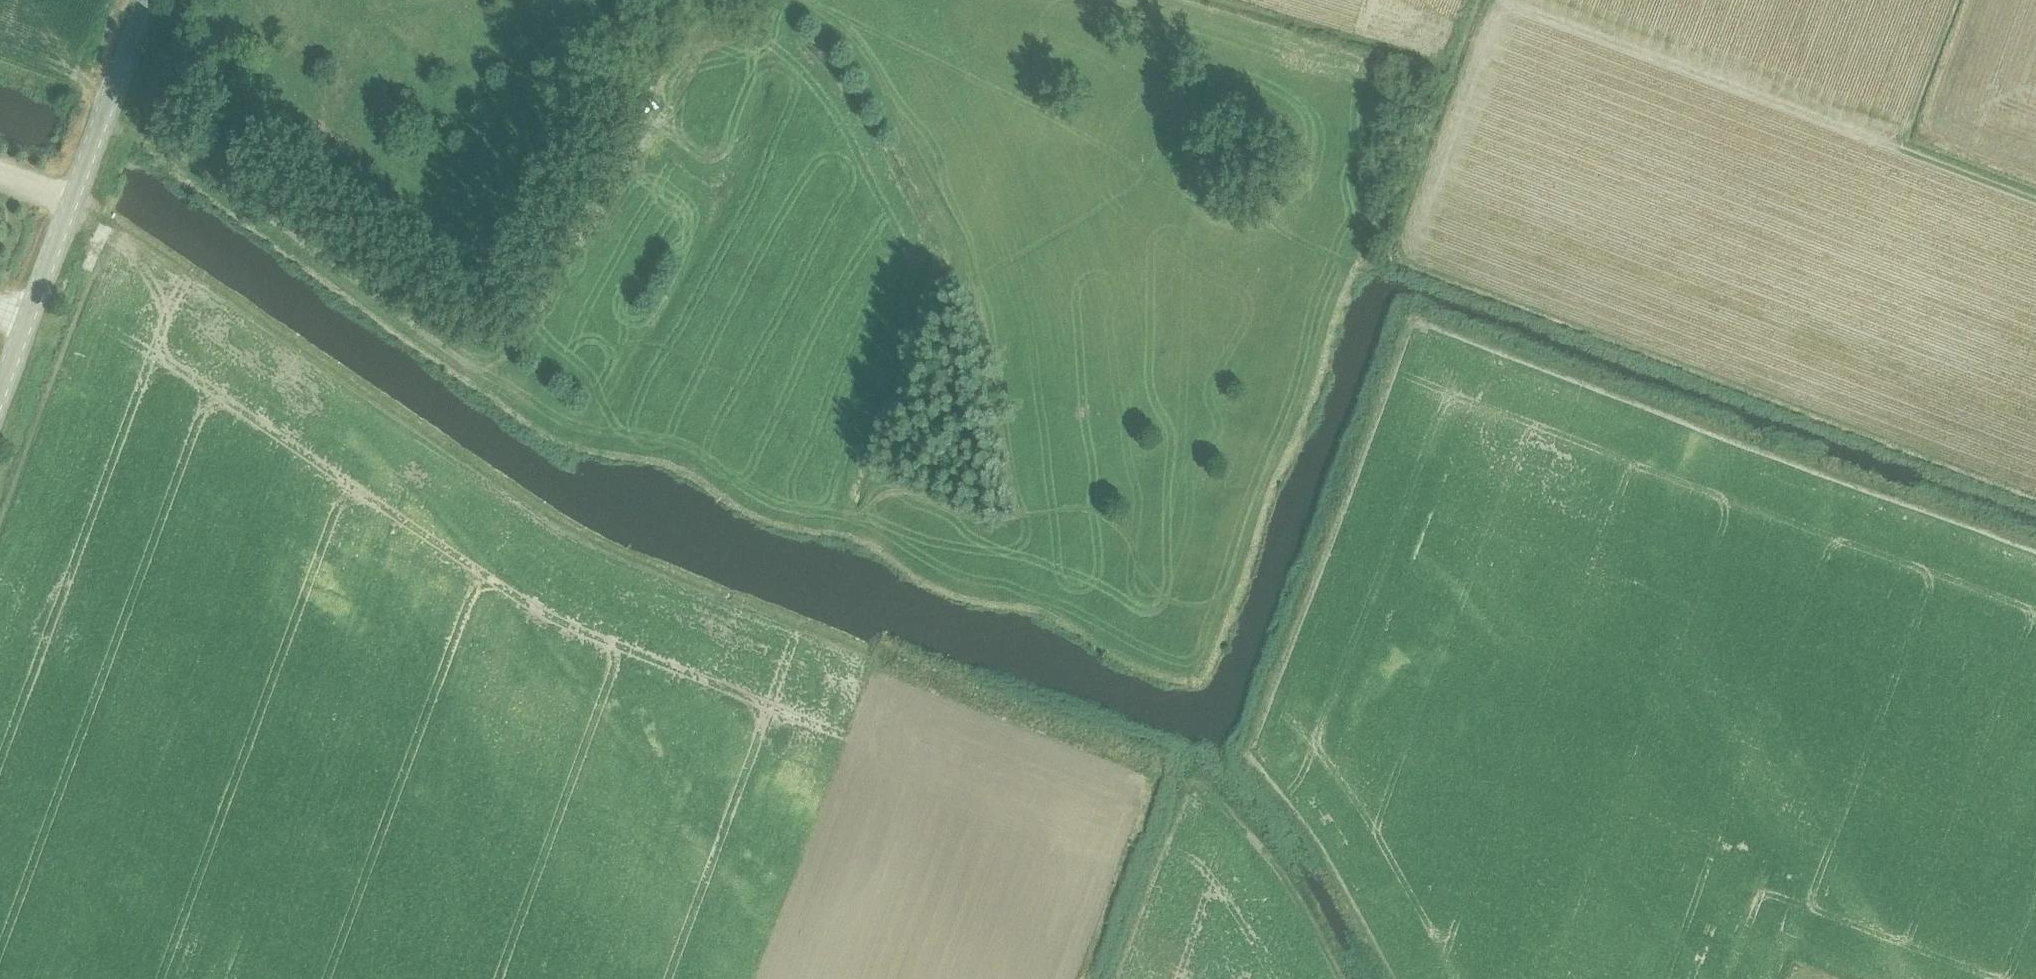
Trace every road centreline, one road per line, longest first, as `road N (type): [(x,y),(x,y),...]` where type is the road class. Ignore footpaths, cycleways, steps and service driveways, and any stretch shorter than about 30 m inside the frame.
road 1 (tertiary): [(0,396),(145,0)]

